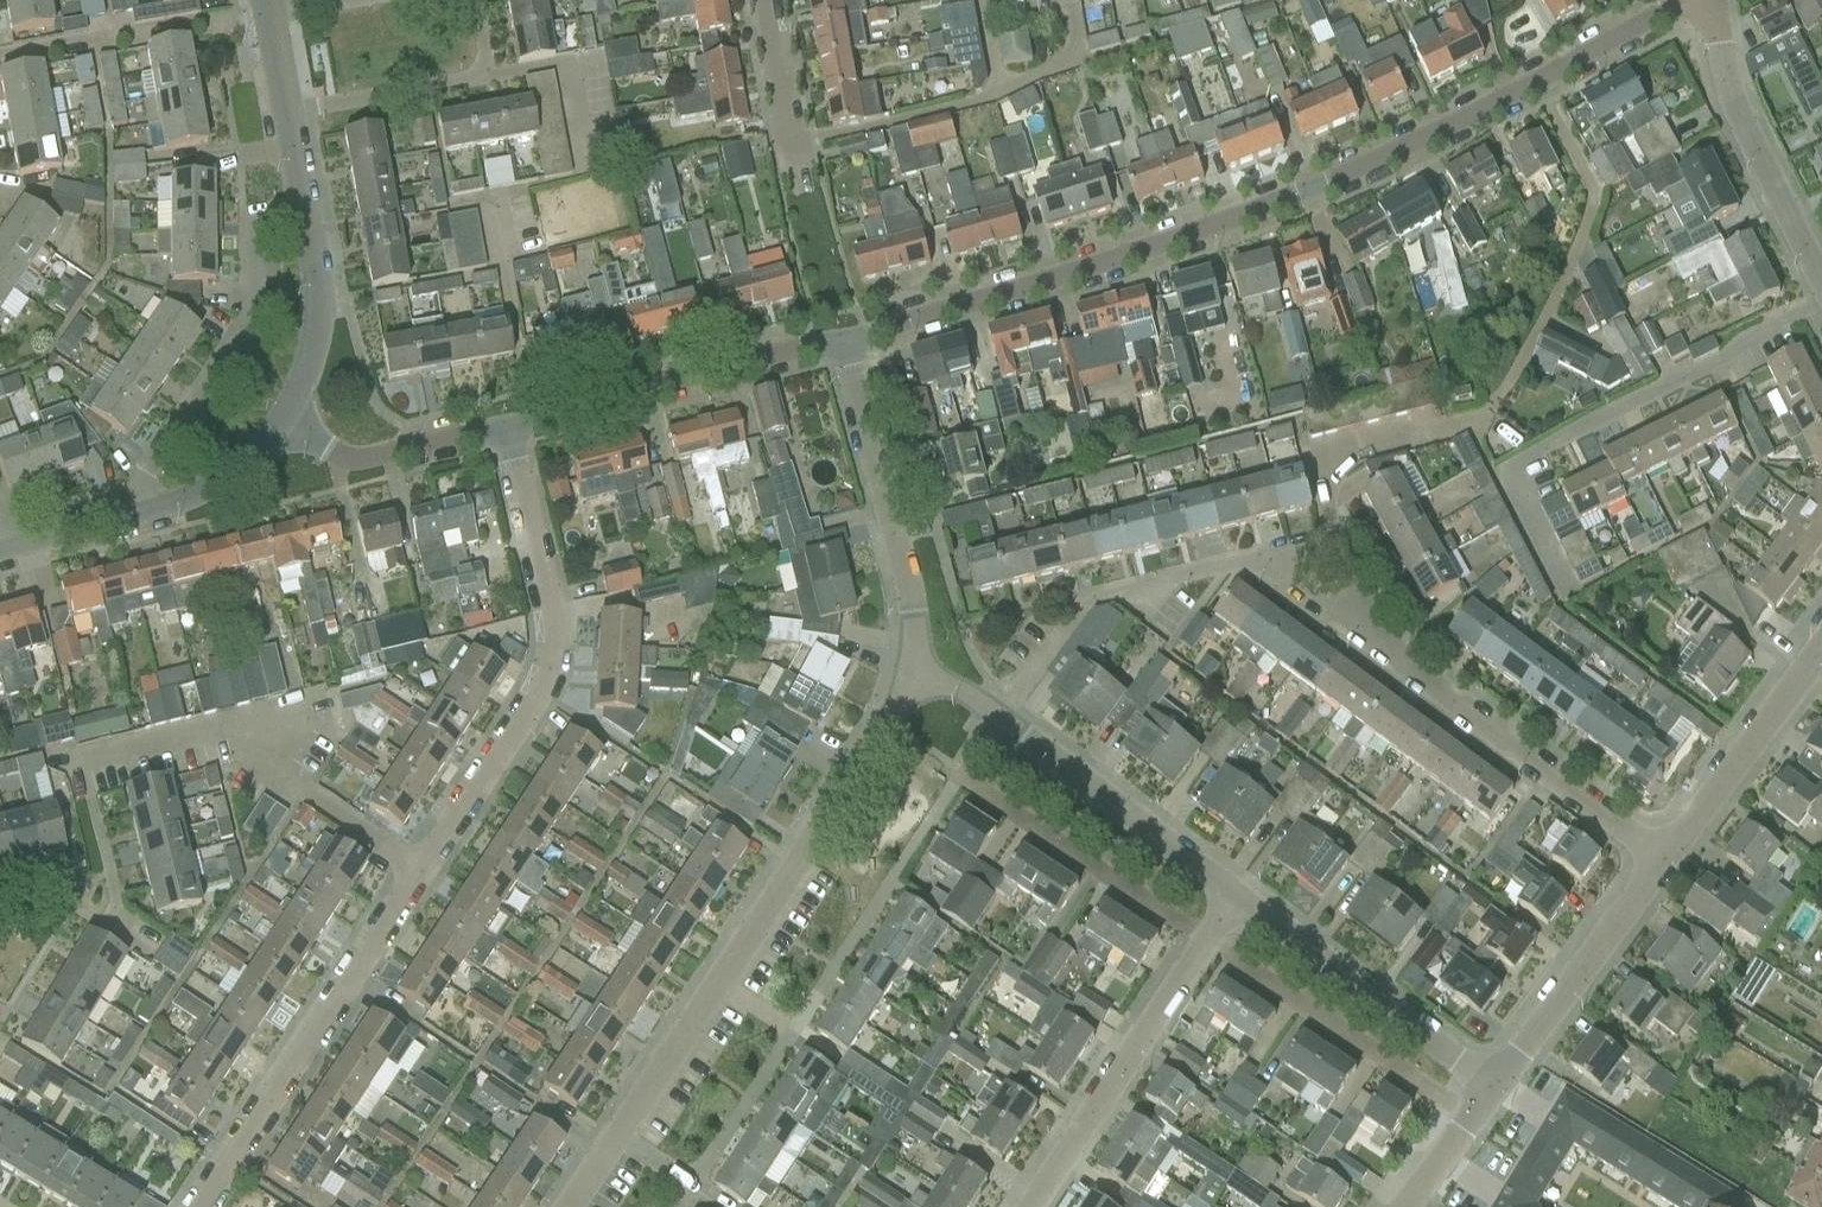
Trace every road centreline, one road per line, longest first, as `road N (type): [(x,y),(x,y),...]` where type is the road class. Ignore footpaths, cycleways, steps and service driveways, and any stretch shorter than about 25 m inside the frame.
road 1 (residential): [(829,346),(1111,264),(1311,189),(1683,0)]
road 2 (residential): [(204,1206),(529,713),(546,618),(500,430)]
road 3 (residential): [(568,1206),(879,725),(901,688),(904,654)]
road 4 (residential): [(1571,596),(1513,477),(1515,463),(1730,355),(1821,295)]
road 5 (residential): [(288,168),(252,171),(237,185),(241,316),(222,371),(141,466),(158,513)]
road 6 (residential): [(500,430),(829,346)]
road 7 (residential): [(1258,555),(1090,597),(1007,727)]
road 8 (residential): [(1519,1076),(1251,888)]
road 9 (residential): [(1663,861),(1403,665)]
road 10 (residential): [(1033,1206),(1210,938)]
road 11 (residential): [(904,654),(829,346)]
road 12 (residential): [(1821,288),(1730,95),(1711,0)]
road 13 (residential): [(1251,888),(1007,727)]
road 14 (residential): [(282,119),(485,81),(490,59),(478,0)]
road 15 (residential): [(287,434),(308,380),(310,284),(288,168)]
road 16 (residential): [(1663,861),(1821,647)]
road 17 (residential): [(1519,1076),(1663,861)]
road 18 (residential): [(1403,665),(1332,536),(1258,555)]
road 19 (residential): [(287,434),(380,457),(500,430)]
road 20 (residential): [(1258,555),(1403,665)]
road 21 (residential): [(796,171),(765,0)]
road 22 (residential): [(0,555),(158,513)]
road 23 (residential): [(1425,1206),(1519,1076)]
road 24 (residential): [(158,513),(209,500),(255,468),(287,434)]
road 25 (residential): [(1007,727),(904,654)]
road 26 (residential): [(282,119),(263,0)]

